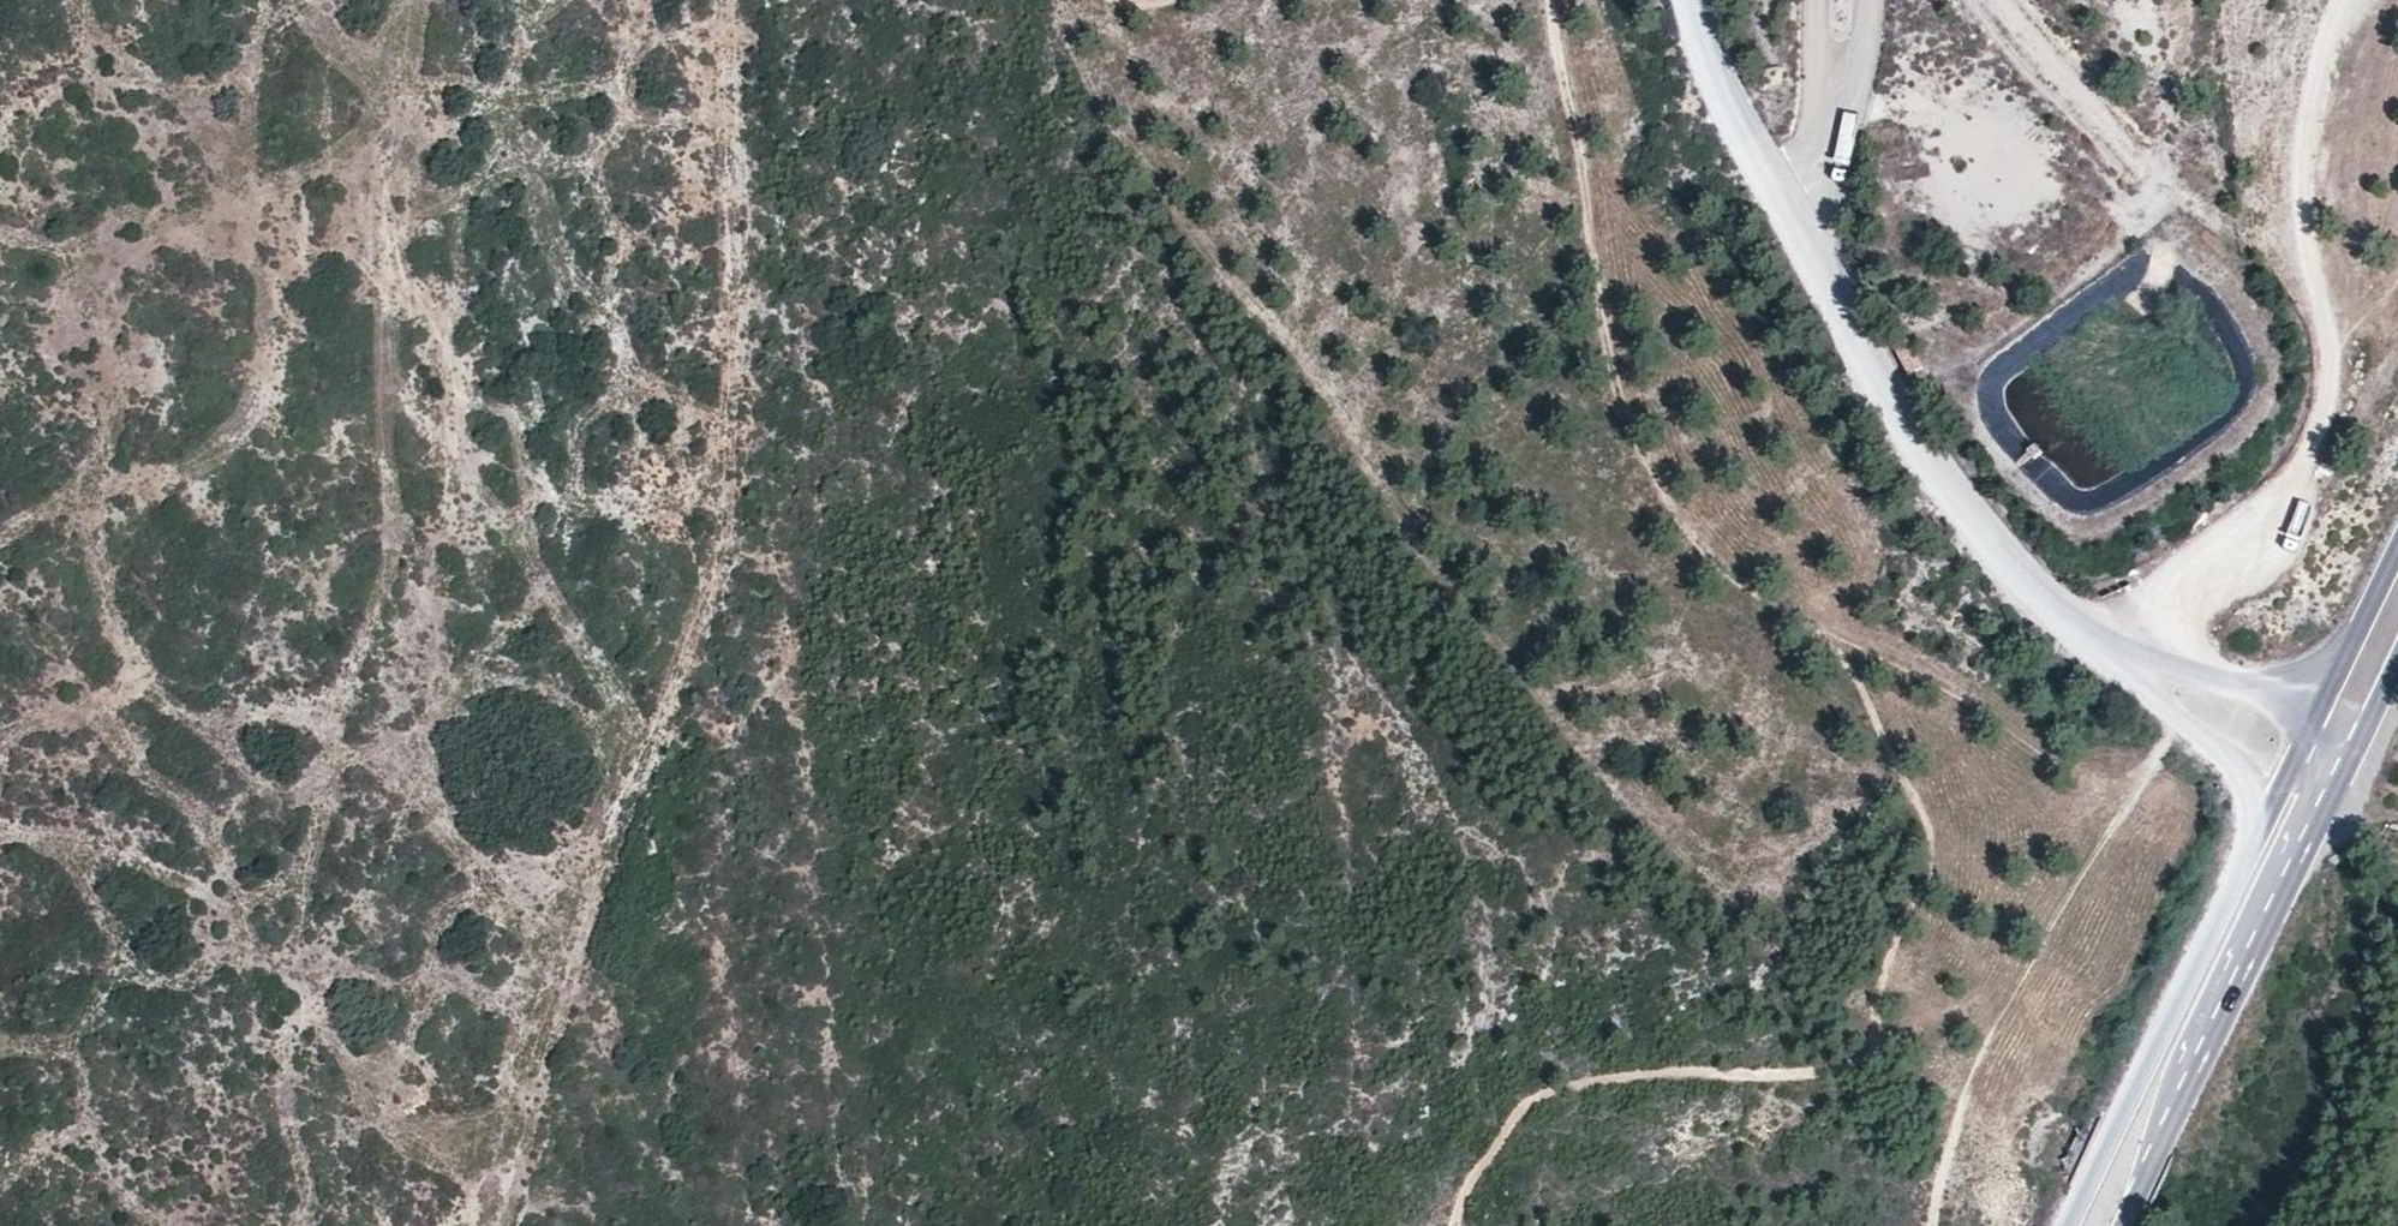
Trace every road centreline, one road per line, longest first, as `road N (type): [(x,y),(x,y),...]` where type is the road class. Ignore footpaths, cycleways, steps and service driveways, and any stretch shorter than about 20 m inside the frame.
road 1 (track): [(2144,670),(2266,529),(2301,482),(2327,422),(2329,369),(2303,243),(2305,166),(2354,0)]
road 2 (secondary): [(2397,618),(2116,1225)]

